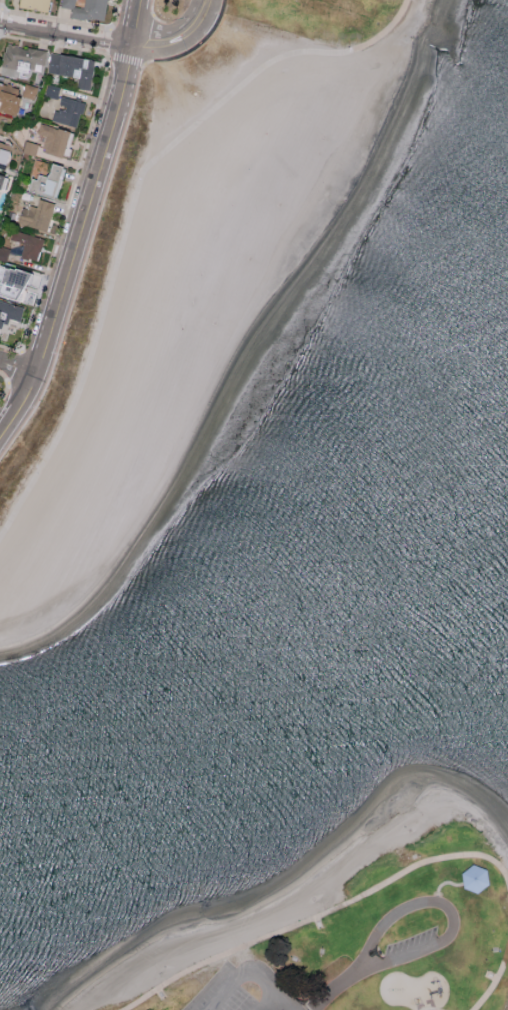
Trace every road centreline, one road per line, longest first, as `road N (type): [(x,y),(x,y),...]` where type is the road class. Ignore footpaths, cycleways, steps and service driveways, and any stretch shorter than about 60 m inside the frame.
road 1 (residential): [(0,440),(33,378),(141,0)]
road 2 (residential): [(0,23),(133,46)]

